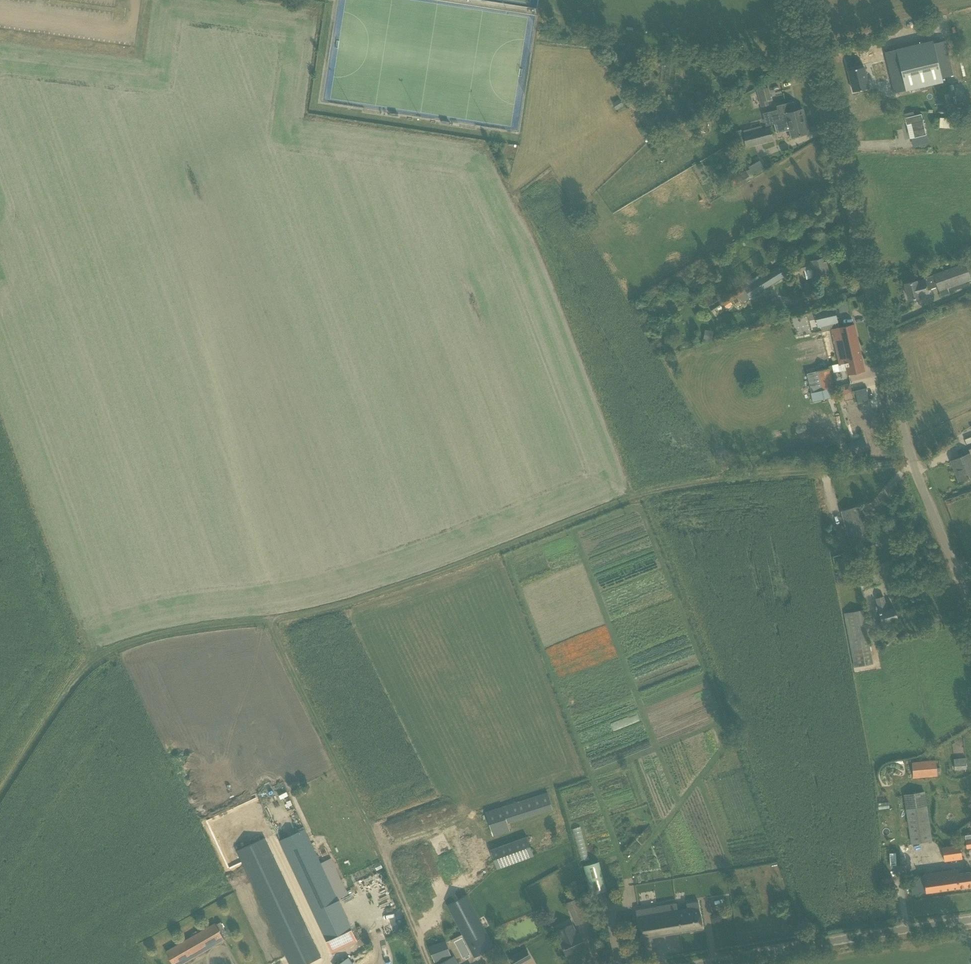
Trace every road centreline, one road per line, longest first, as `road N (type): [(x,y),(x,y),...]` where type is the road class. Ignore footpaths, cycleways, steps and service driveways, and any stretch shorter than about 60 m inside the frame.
road 1 (track): [(0,804),(81,680),(139,650),(194,633),(274,624),(512,548),(640,498),(709,483),(916,467)]
road 2 (residential): [(910,449),(803,0)]
road 3 (track): [(423,949),(274,624)]
road 4 (unclassified): [(736,963),(970,922)]
road 5 (unclassified): [(955,562),(910,449)]

